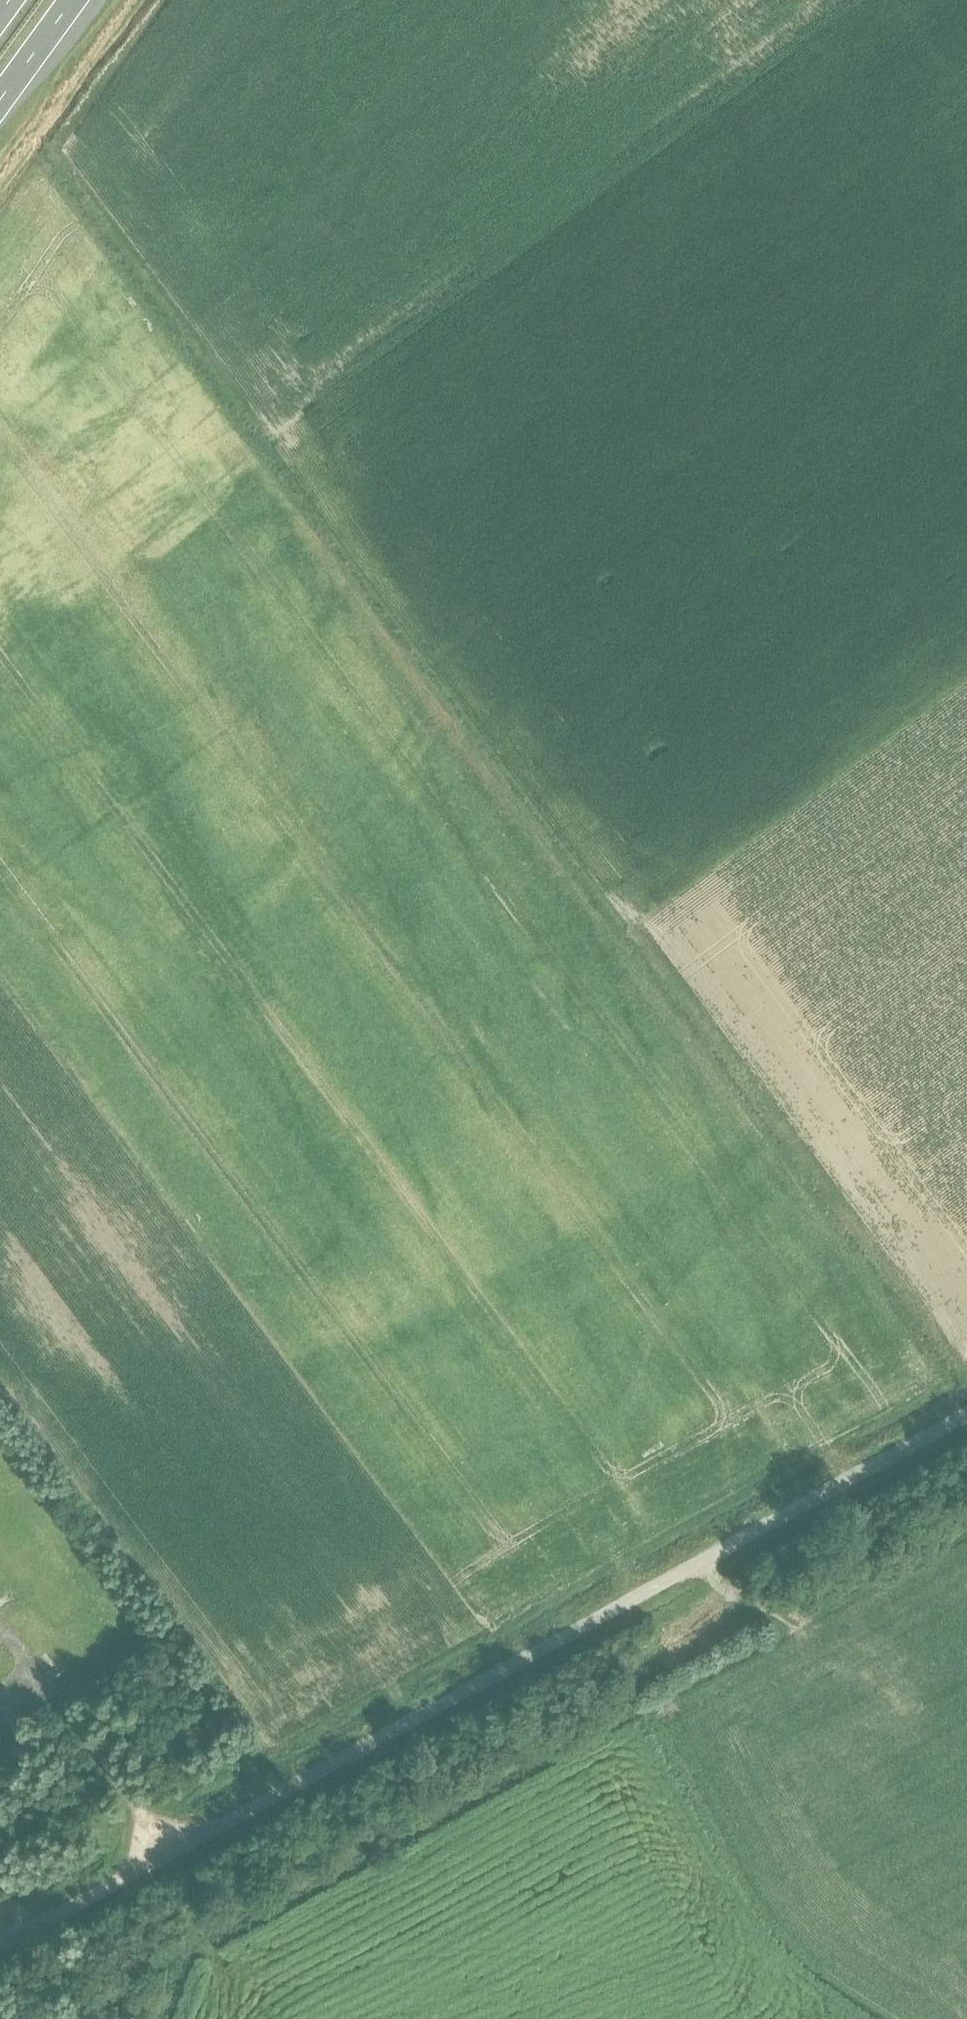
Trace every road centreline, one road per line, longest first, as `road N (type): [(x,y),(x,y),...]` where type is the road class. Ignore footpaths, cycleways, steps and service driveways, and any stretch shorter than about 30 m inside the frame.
road 1 (unclassified): [(0,1951),(966,1415)]
road 2 (trunk): [(0,106),(76,0)]

